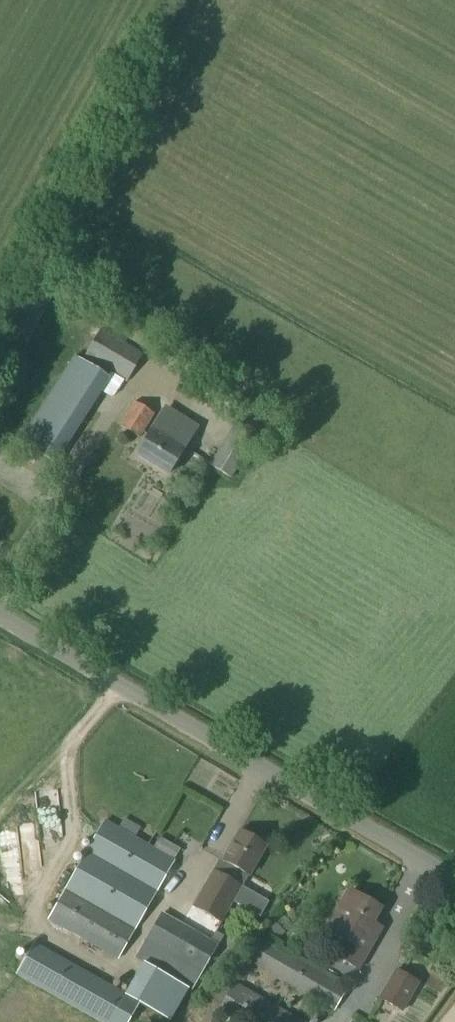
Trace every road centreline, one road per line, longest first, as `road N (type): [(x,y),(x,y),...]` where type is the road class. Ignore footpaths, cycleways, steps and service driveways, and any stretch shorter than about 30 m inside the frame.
road 1 (unclassified): [(454,867),(0,605)]

